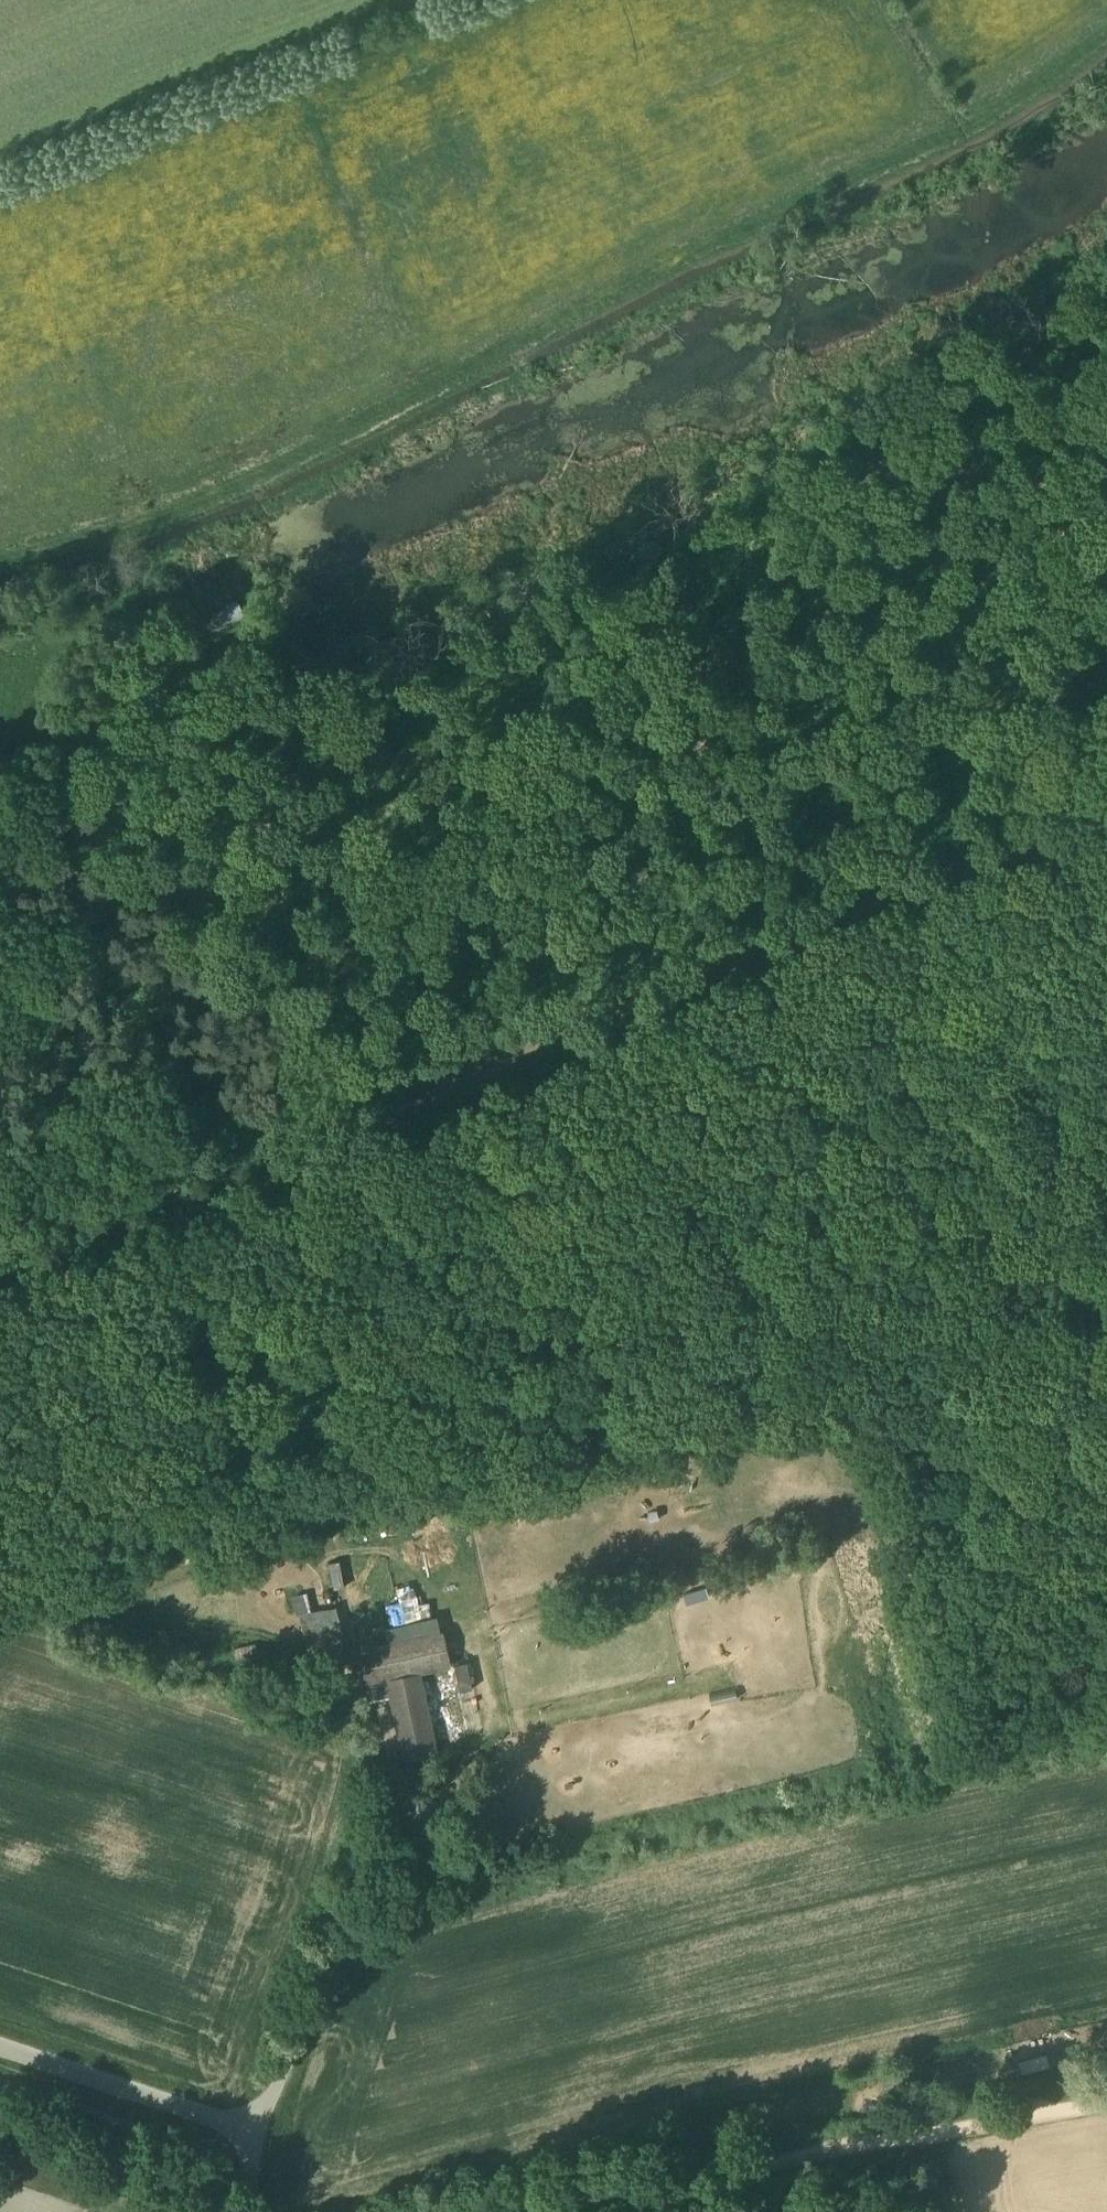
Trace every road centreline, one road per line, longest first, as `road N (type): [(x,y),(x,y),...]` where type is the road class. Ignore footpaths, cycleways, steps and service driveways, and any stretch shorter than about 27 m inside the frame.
road 1 (track): [(0,1295),(810,918),(1106,808)]
road 2 (track): [(512,2211),(1106,2102)]
road 3 (unclassified): [(0,2044),(257,2132),(244,2211)]

